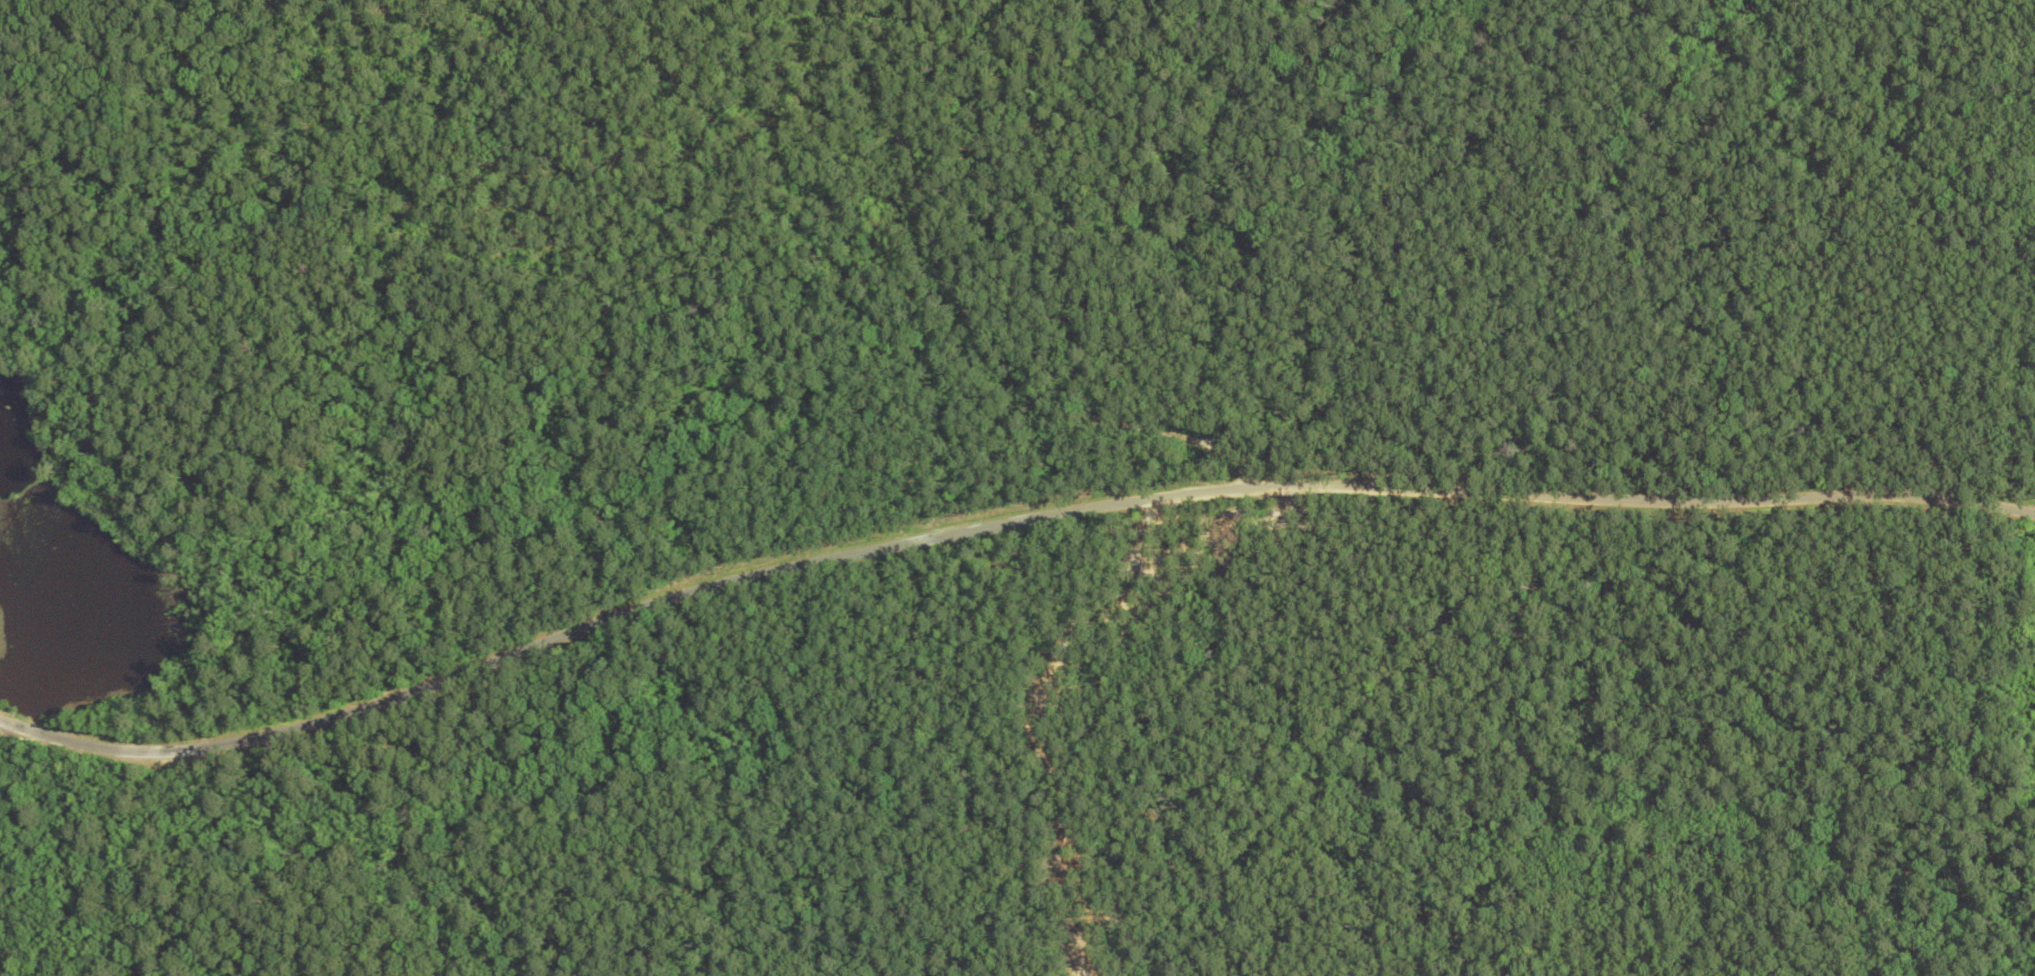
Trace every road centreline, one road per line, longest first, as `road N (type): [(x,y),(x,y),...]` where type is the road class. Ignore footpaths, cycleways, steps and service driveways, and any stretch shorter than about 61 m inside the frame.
road 1 (residential): [(2034,515),(1649,490),(1233,489),(1223,505),(742,575),(180,731),(70,746),(0,719)]

